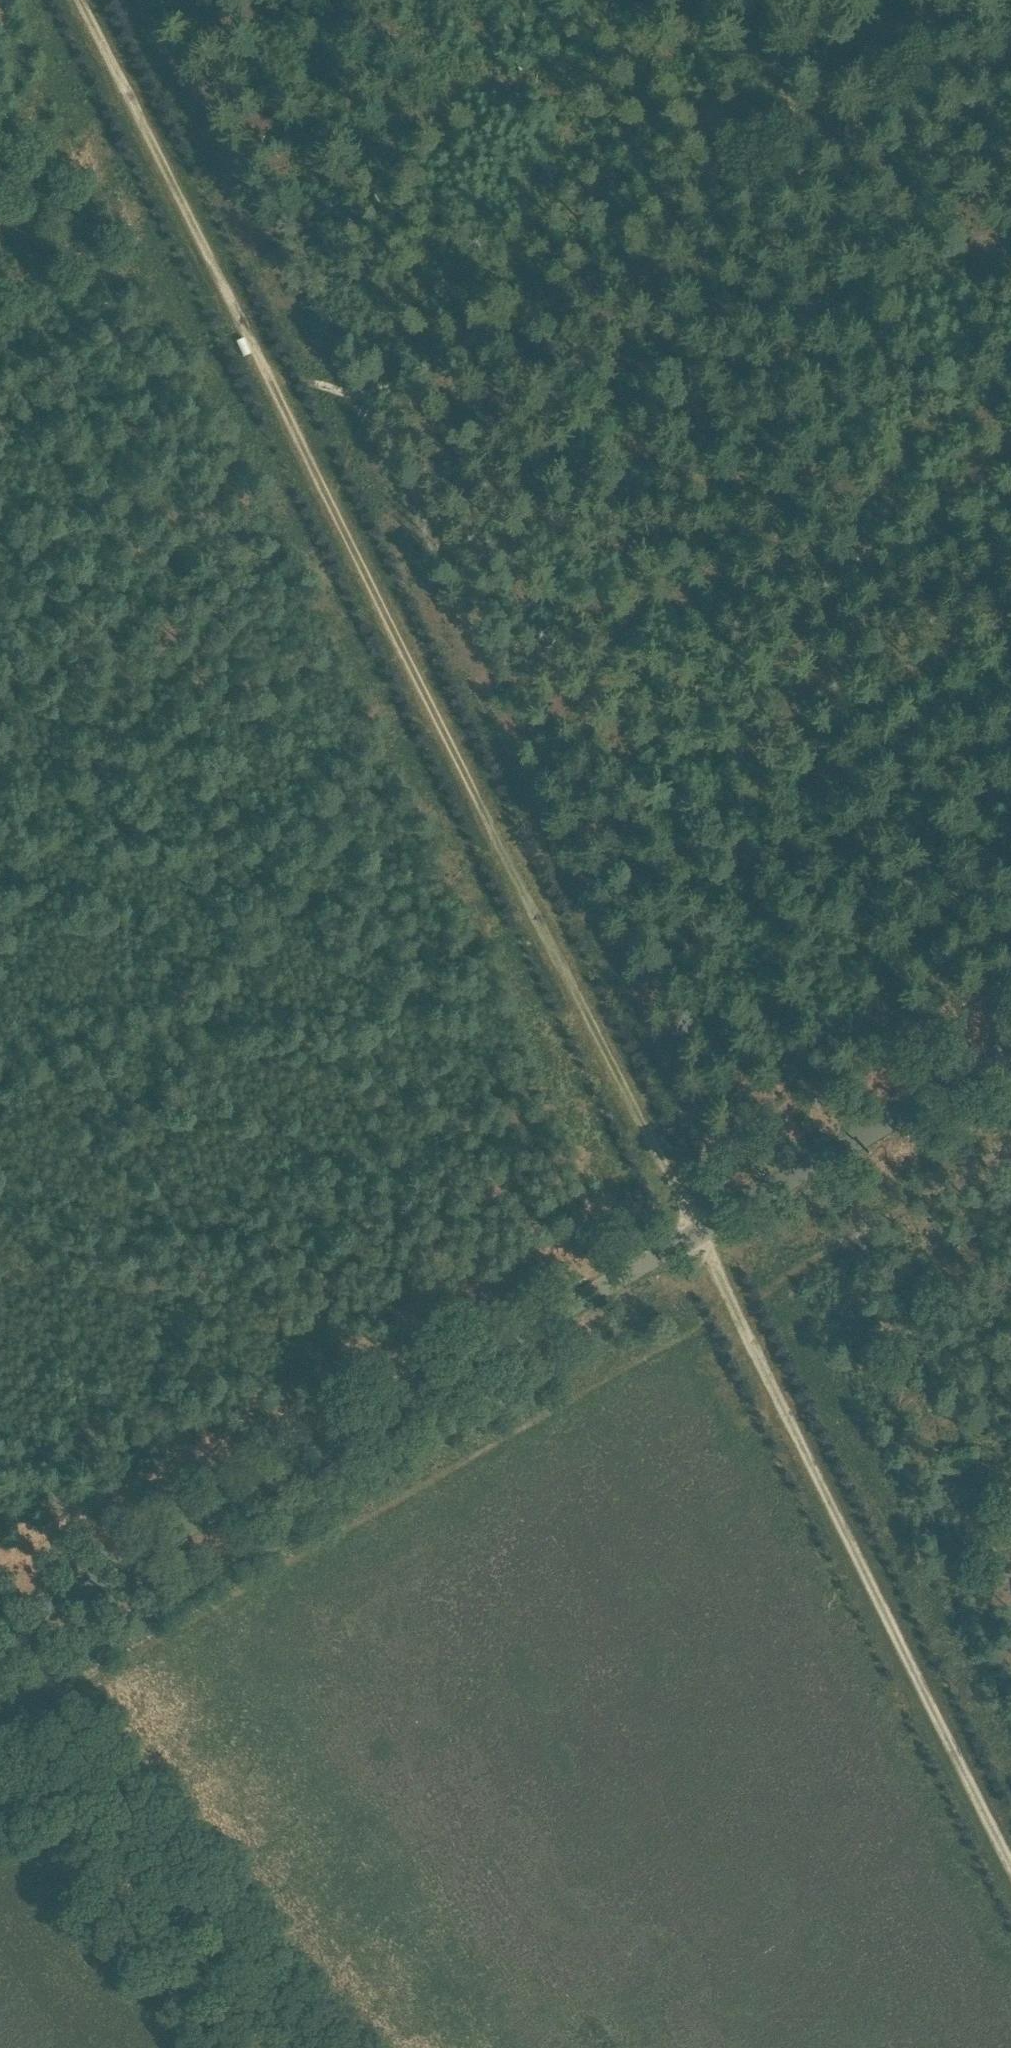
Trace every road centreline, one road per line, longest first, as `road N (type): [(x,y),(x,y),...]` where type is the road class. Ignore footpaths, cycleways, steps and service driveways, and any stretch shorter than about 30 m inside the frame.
road 1 (track): [(705,1248),(75,0)]
road 2 (unclassified): [(0,1654),(1010,1071)]
road 3 (track): [(268,374),(351,392),(1010,60)]
road 4 (track): [(705,1248),(1010,1855)]

